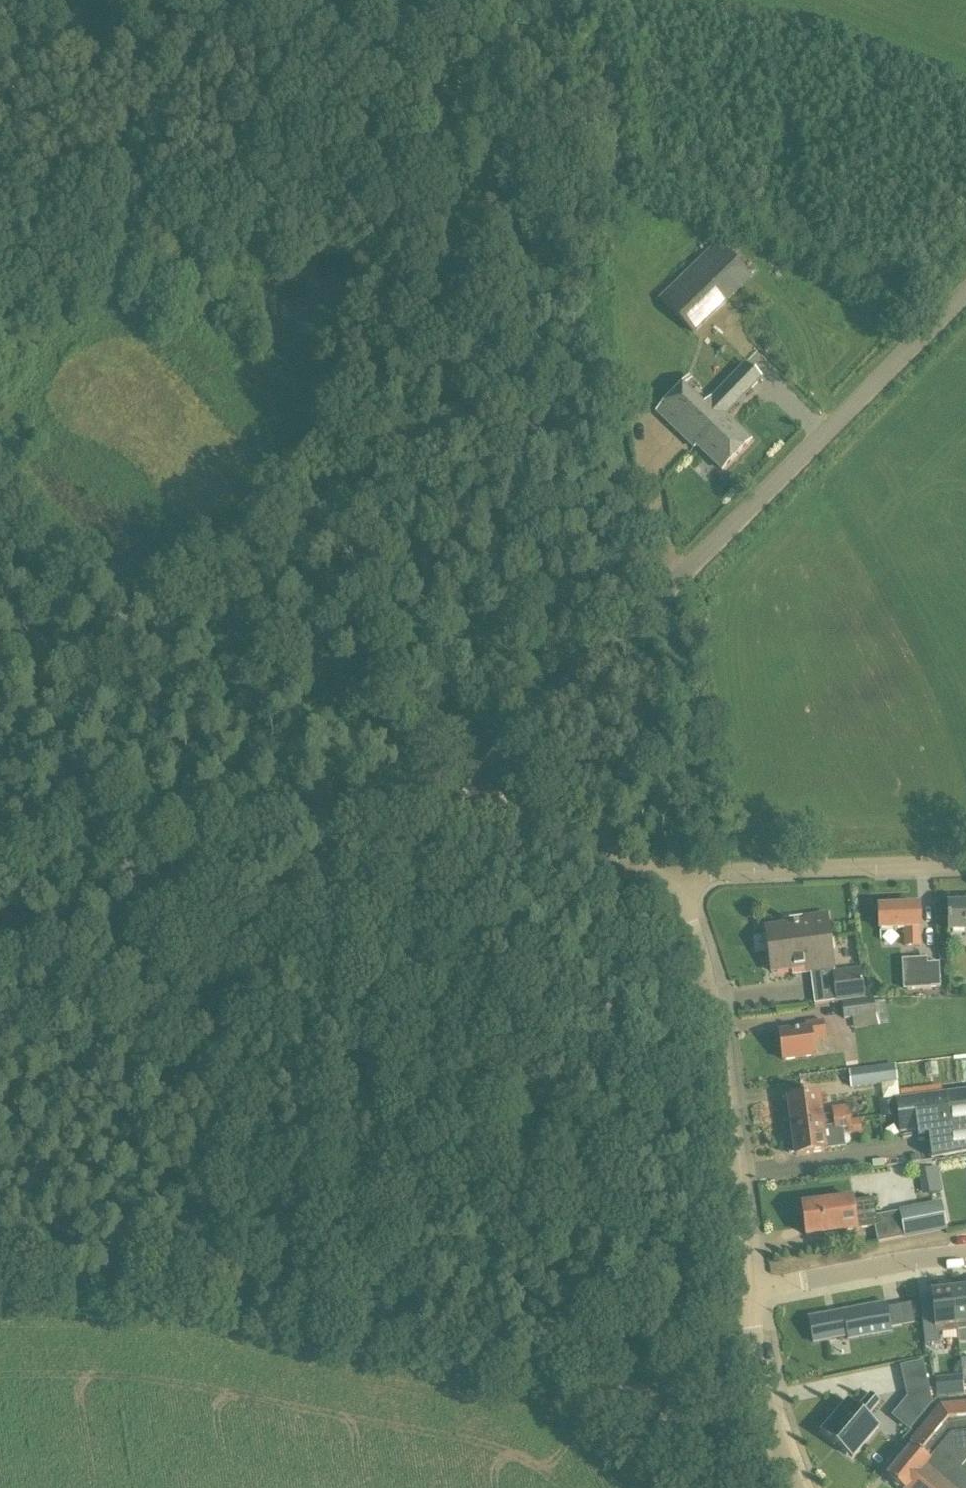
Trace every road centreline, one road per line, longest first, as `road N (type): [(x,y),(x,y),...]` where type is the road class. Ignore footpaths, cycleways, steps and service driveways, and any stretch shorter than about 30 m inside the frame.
road 1 (tertiary): [(466,813),(473,782),(965,286)]
road 2 (tertiary): [(0,838),(466,813)]
road 3 (tertiary): [(756,1289),(717,984),(695,909),(679,888)]
road 4 (residential): [(679,888),(716,870),(965,862)]
road 5 (tertiary): [(679,888),(599,841),(538,820),(466,813)]
road 6 (residential): [(756,1289),(965,1255)]
road 7 (tertiary): [(803,1487),(779,1422),(756,1289)]

